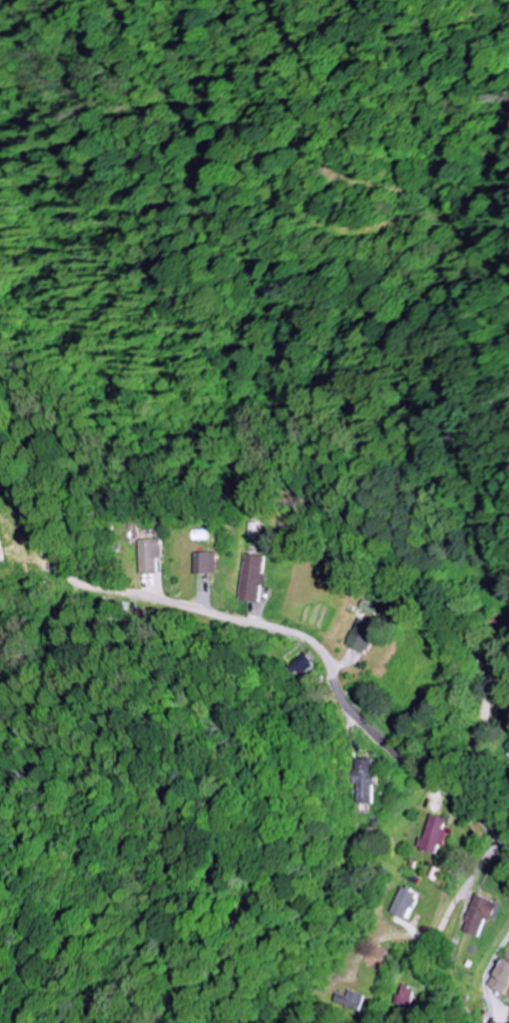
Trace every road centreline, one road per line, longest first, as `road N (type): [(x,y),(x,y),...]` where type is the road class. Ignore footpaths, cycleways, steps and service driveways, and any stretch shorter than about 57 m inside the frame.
road 1 (tertiary): [(508,851),(443,781),(343,702)]
road 2 (residential): [(503,841),(445,925),(436,959)]

